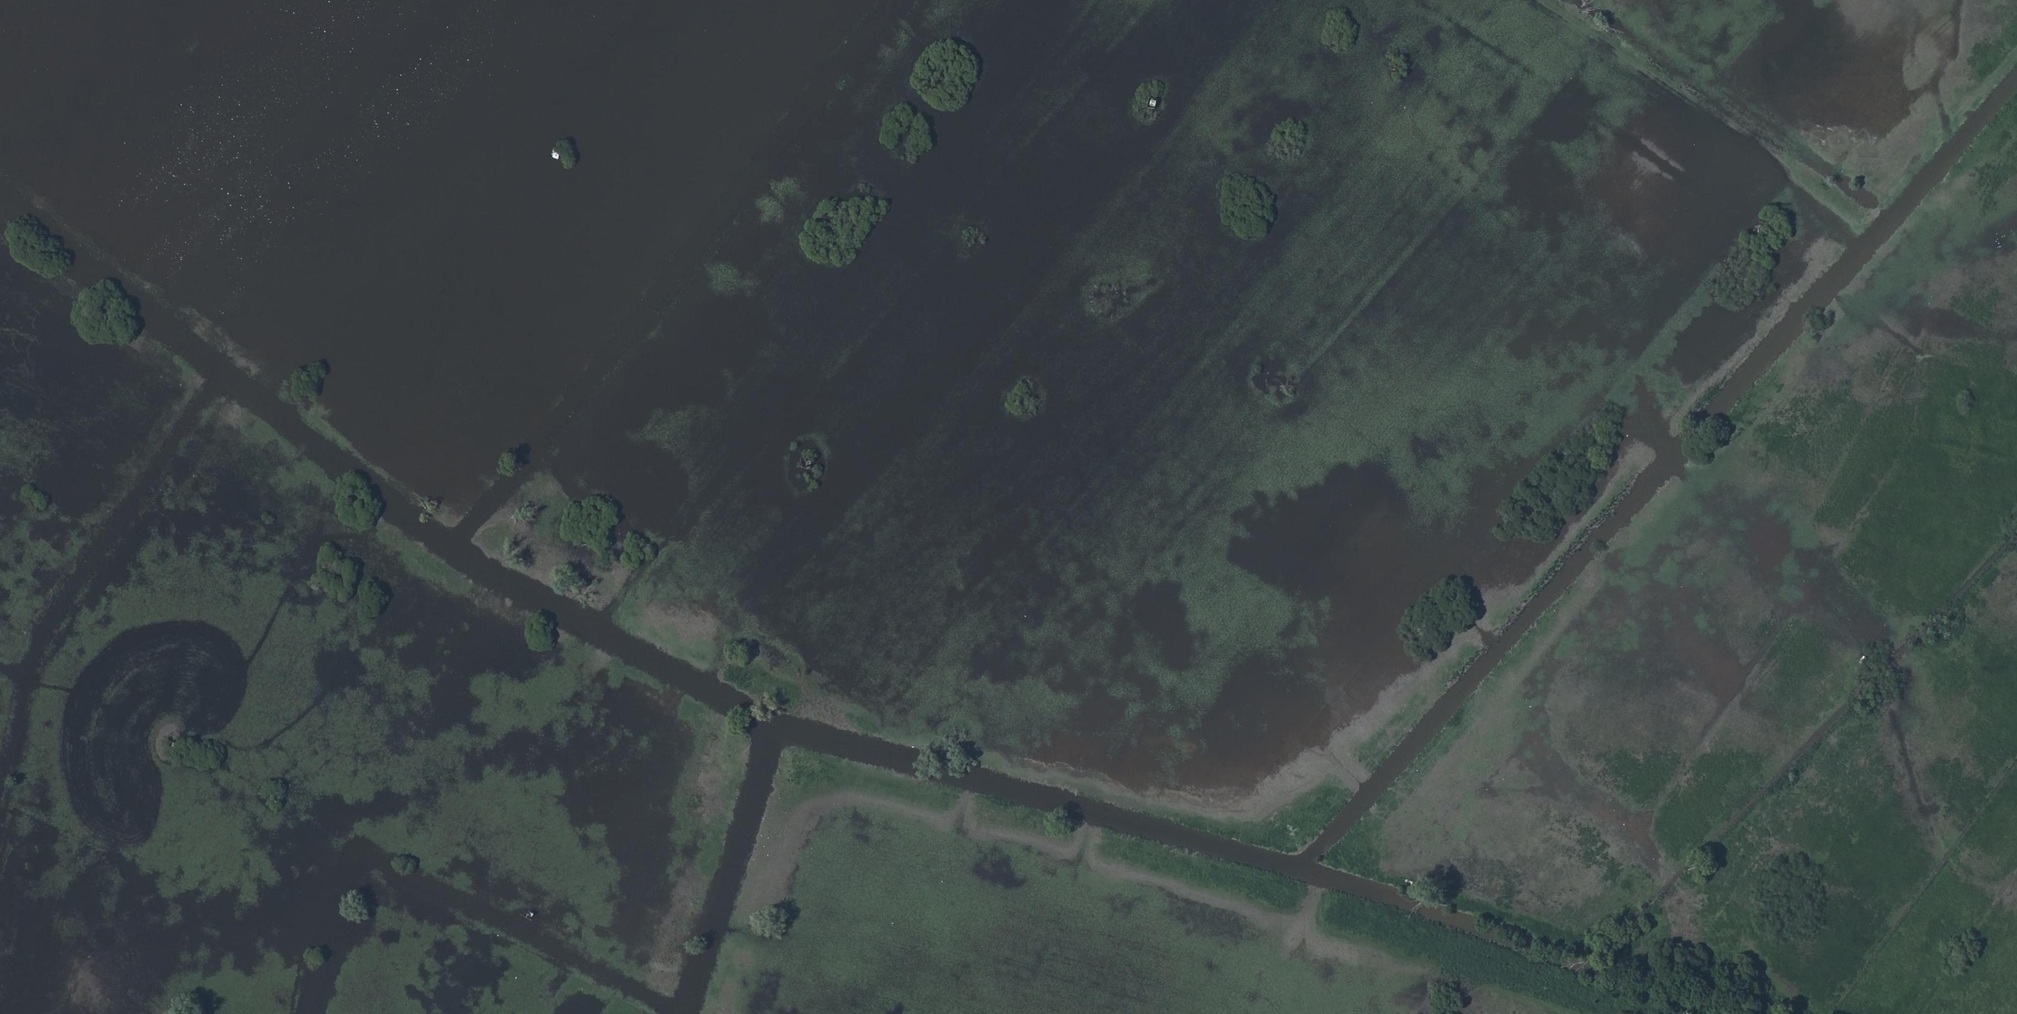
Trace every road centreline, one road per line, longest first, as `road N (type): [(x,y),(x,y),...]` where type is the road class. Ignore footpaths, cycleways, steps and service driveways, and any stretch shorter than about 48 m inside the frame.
road 1 (track): [(2016,46),(1975,97),(1944,117),(1862,224)]
road 2 (track): [(1785,1013),(1598,957)]

